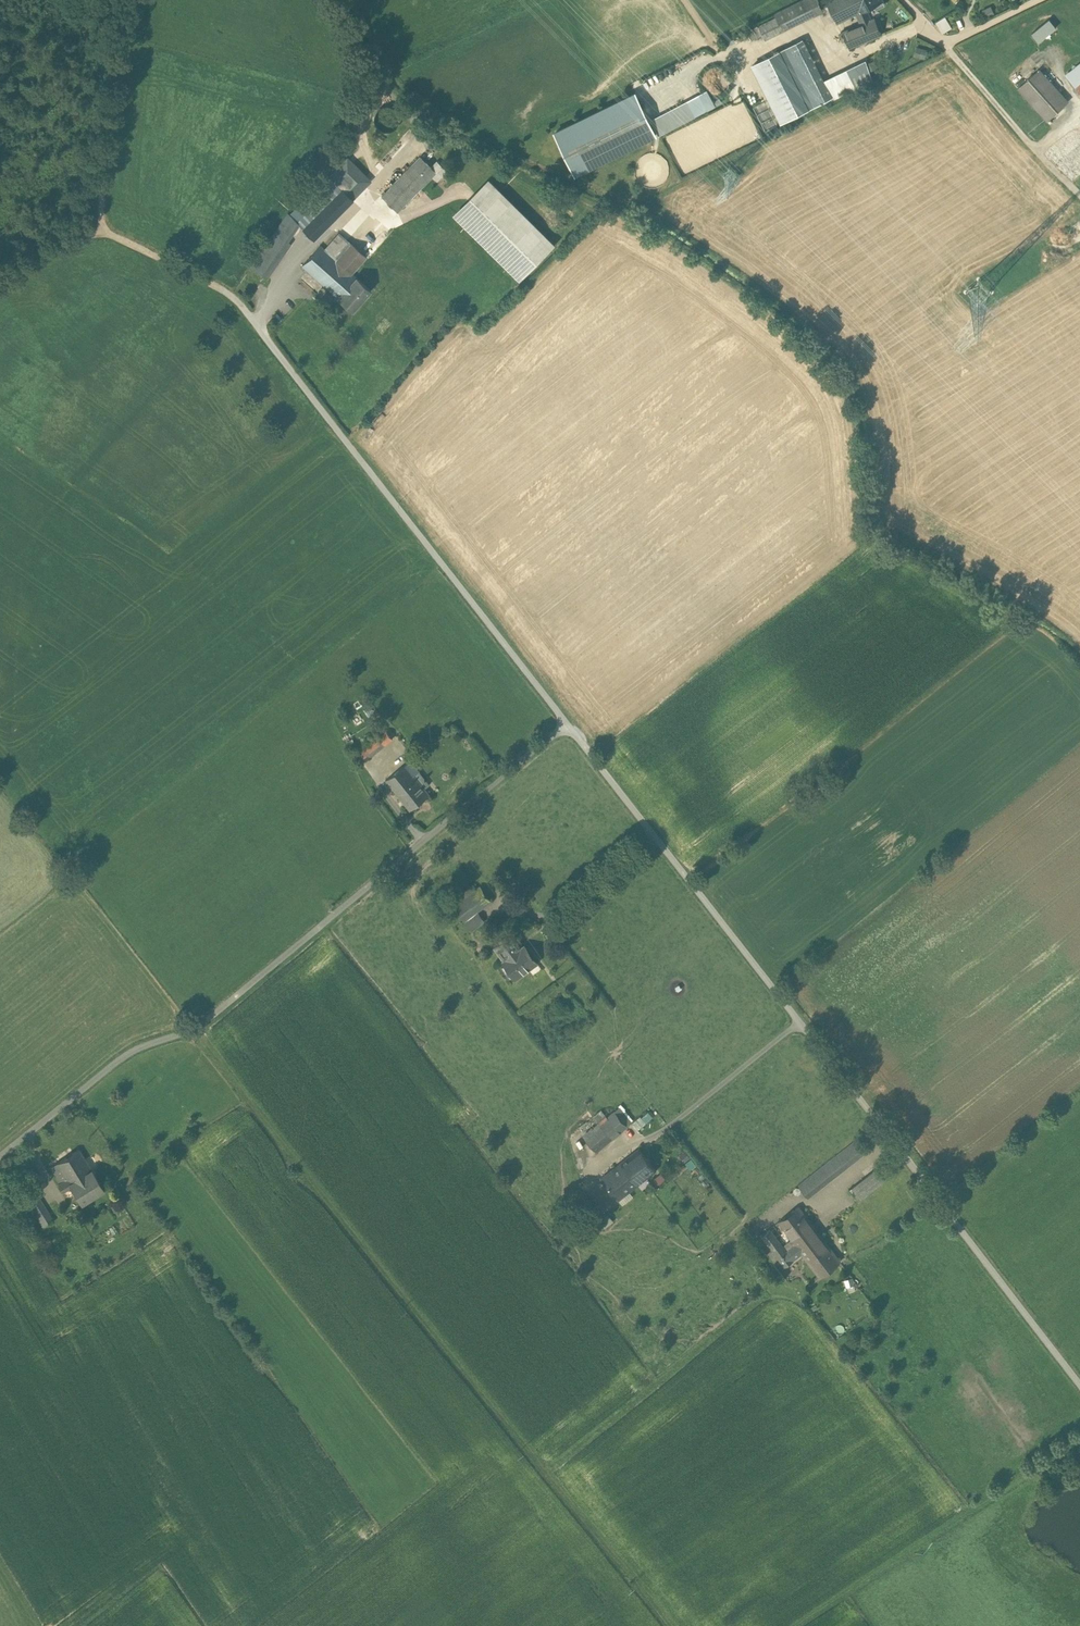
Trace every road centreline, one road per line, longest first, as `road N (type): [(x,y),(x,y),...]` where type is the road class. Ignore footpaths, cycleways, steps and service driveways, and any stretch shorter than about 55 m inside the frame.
road 1 (unclassified): [(567,724),(1079,1384)]
road 2 (track): [(193,1029),(671,1625)]
road 3 (unclassified): [(567,724),(193,1029),(130,1052),(0,1158)]
road 4 (unclassified): [(235,296),(567,724)]
road 5 (track): [(131,0),(116,55),(108,232),(0,283)]
road 6 (track): [(795,1625),(1079,1441)]
road 7 (unclassified): [(1079,190),(904,0)]
road 8 (track): [(235,296),(108,232)]

